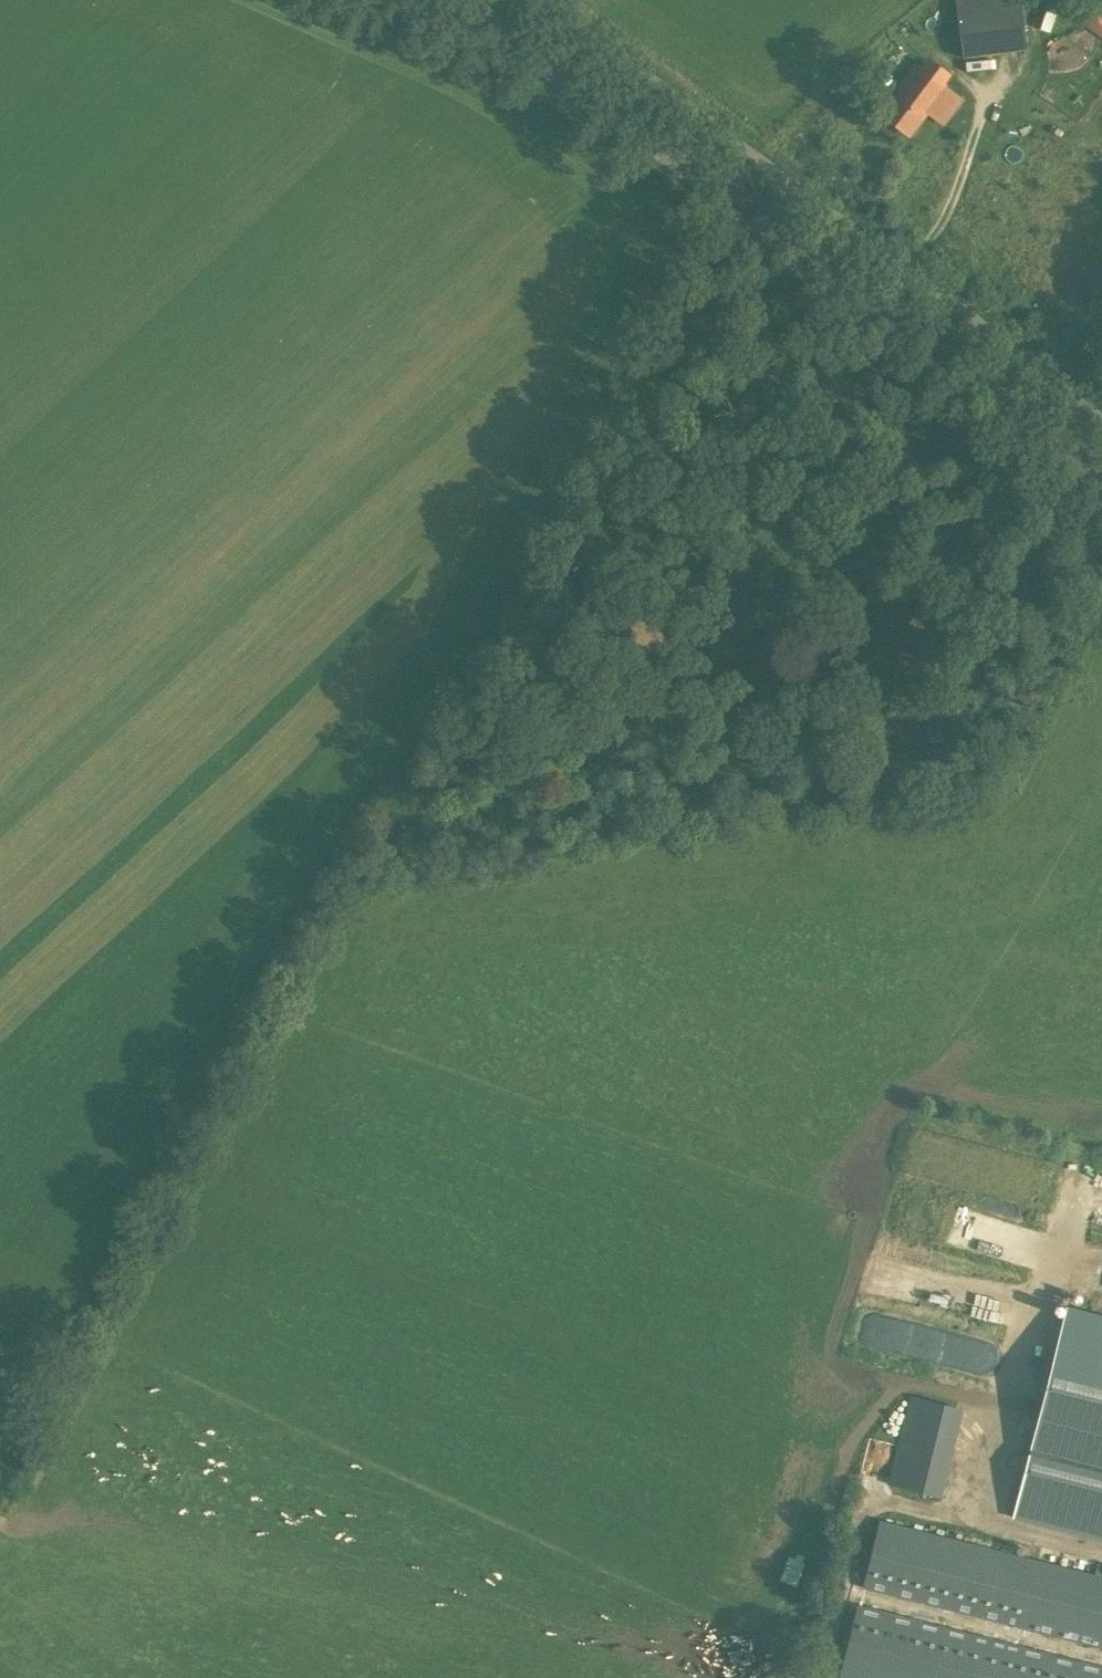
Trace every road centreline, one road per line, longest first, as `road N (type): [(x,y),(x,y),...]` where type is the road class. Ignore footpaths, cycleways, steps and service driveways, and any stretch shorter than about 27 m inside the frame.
road 1 (secondary): [(431,0),(591,88),(1101,481)]

